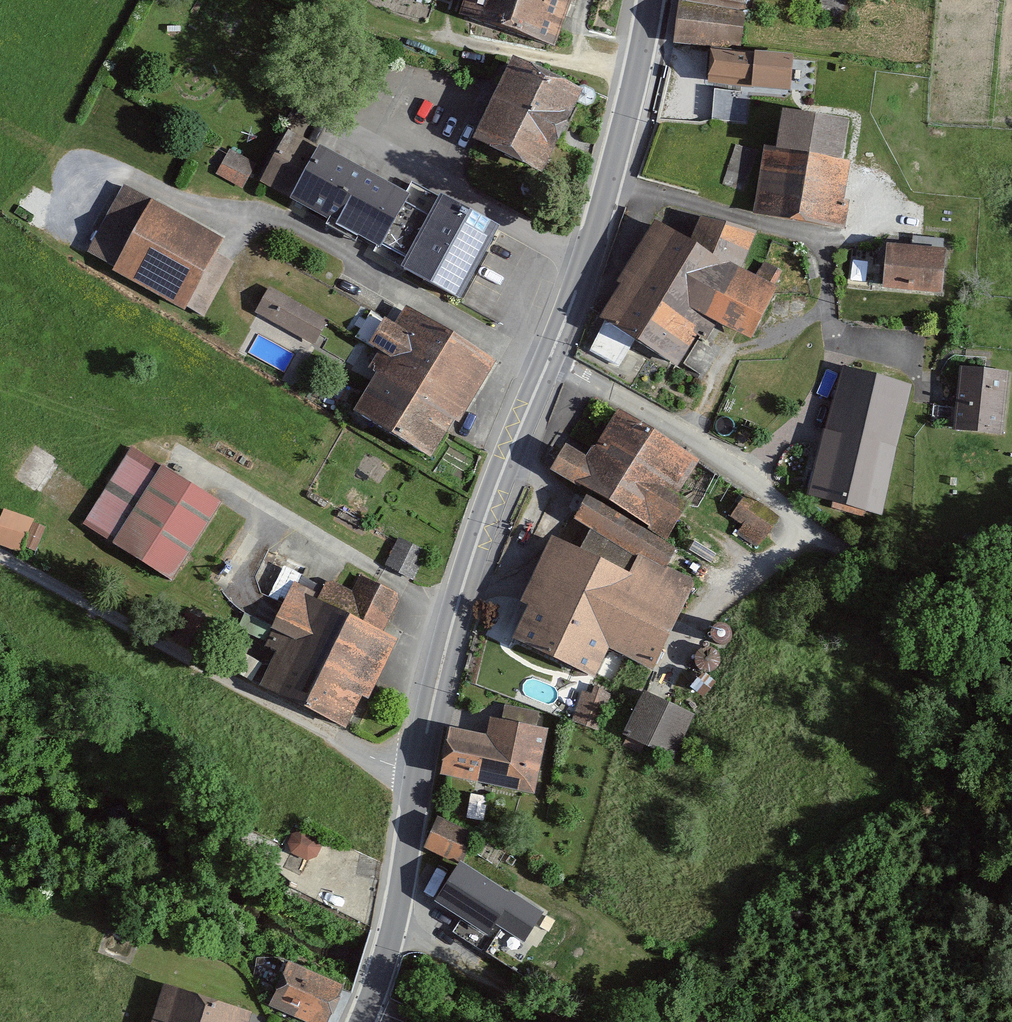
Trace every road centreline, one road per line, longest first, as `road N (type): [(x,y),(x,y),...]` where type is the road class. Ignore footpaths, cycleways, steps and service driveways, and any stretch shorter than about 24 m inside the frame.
road 1 (residential): [(419,775),(362,752),(0,554)]
road 2 (secondary): [(548,362),(469,568),(419,775)]
road 3 (secondary): [(651,0),(588,261),(548,362)]
road 4 (residential): [(548,362),(687,432),(745,473),(798,530)]
road 5 (secondary): [(419,775),(394,925),(361,1021)]
road 6 (unclassified): [(798,530),(945,591),(1010,596)]
road 7 (track): [(394,925),(572,1021)]

